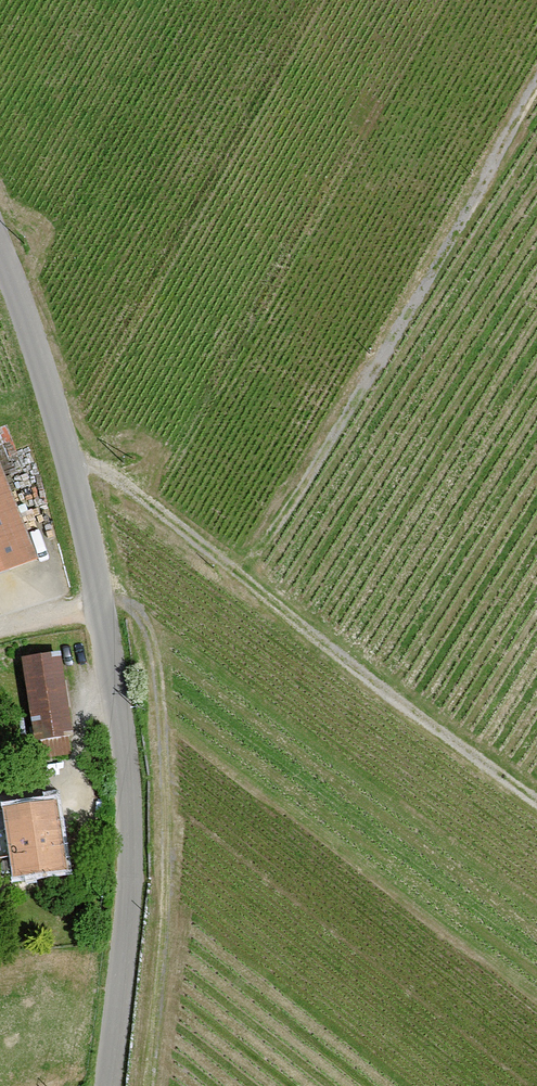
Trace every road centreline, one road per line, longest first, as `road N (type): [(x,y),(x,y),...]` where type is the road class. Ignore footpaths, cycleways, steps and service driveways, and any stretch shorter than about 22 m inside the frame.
road 1 (tertiary): [(0,244),(82,509),(125,752),(131,866),(108,1085)]
road 2 (track): [(536,807),(104,470),(71,468)]

